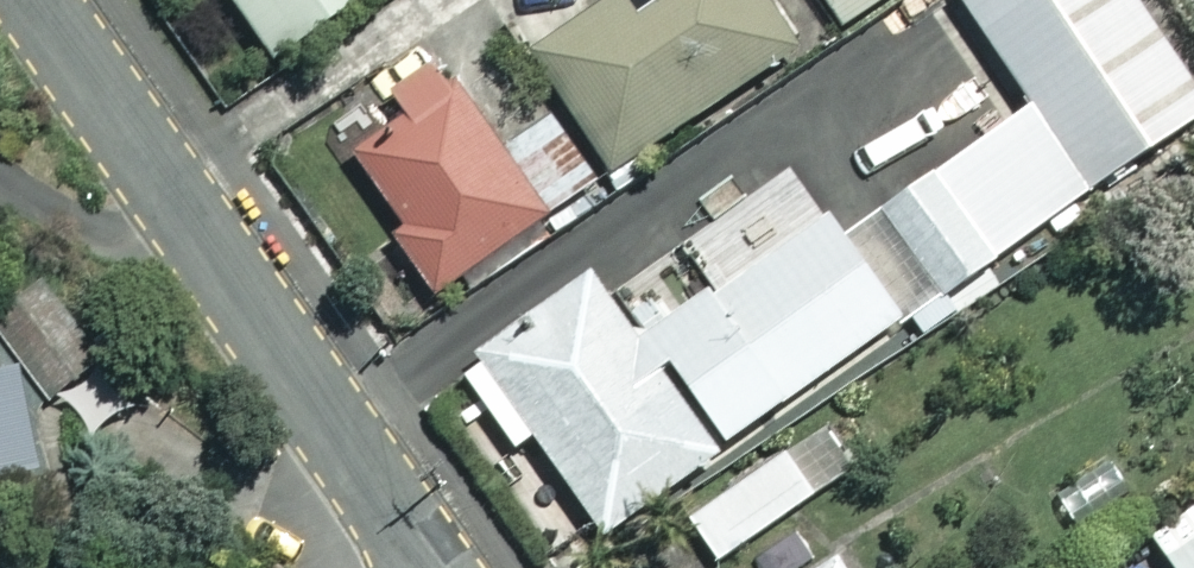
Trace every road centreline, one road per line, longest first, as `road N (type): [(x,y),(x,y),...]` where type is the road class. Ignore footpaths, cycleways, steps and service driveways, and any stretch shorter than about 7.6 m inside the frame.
road 1 (residential): [(420,567),(33,0)]

